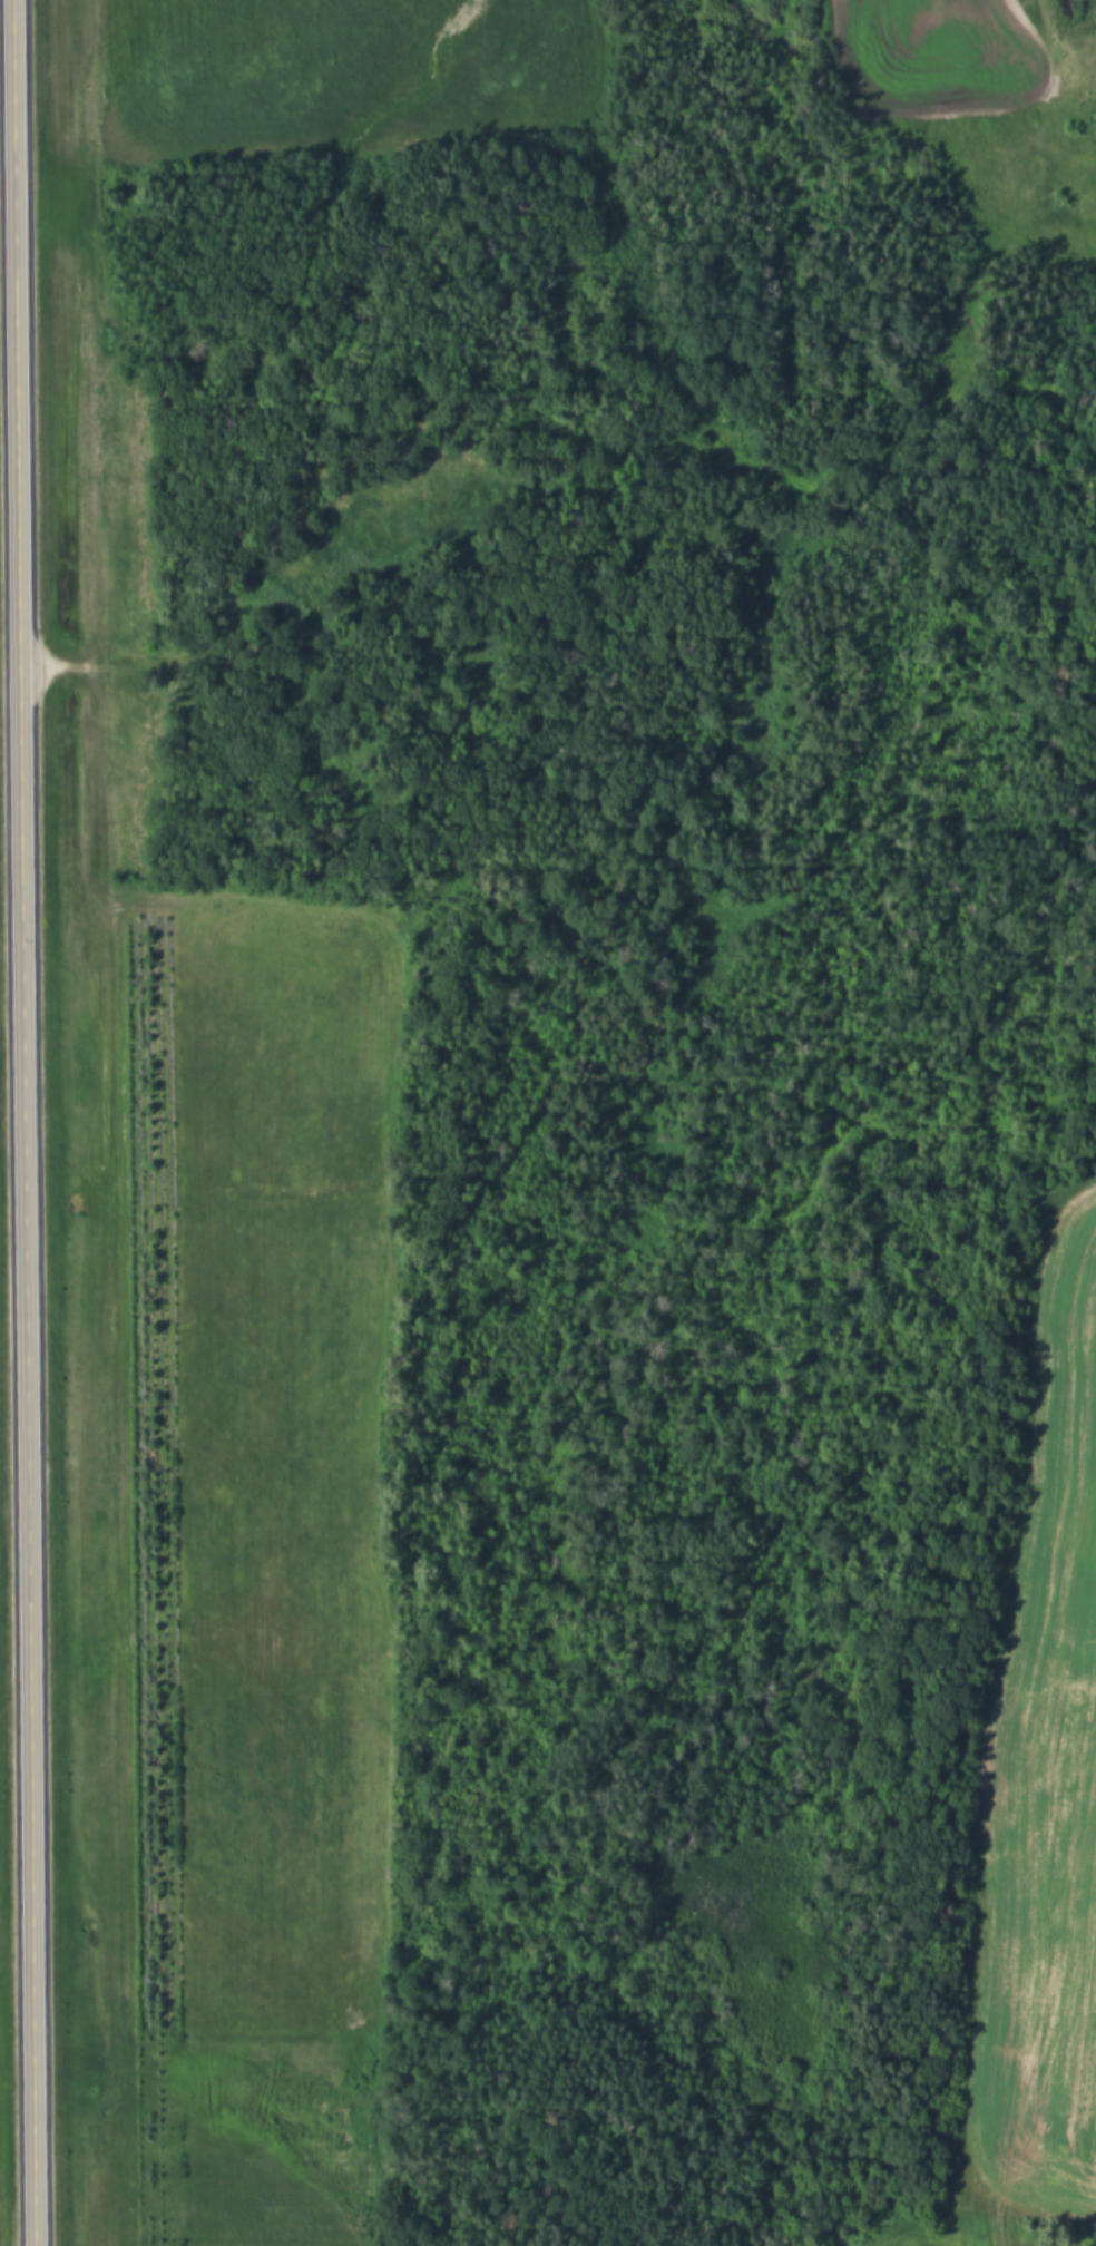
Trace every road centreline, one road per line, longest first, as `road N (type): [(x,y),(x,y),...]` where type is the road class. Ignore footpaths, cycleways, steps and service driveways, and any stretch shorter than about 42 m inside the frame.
road 1 (primary): [(33,2245),(8,0)]

